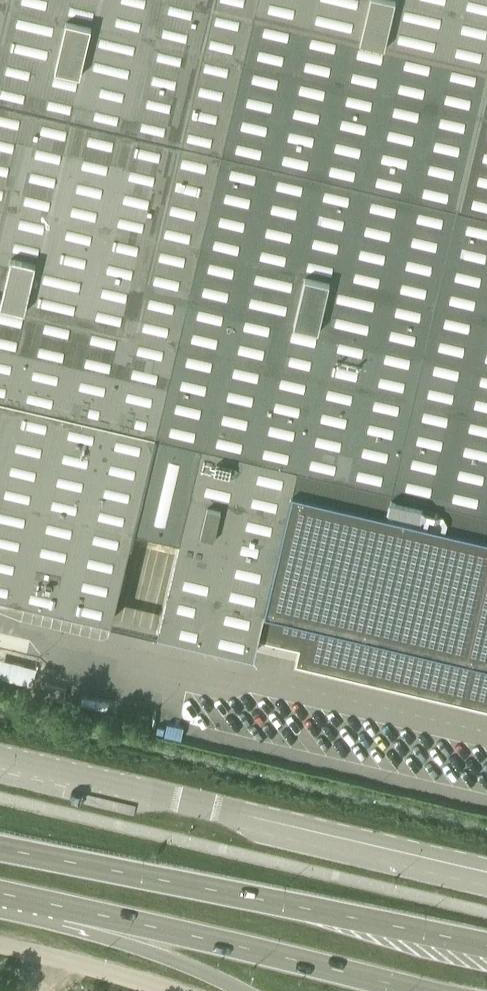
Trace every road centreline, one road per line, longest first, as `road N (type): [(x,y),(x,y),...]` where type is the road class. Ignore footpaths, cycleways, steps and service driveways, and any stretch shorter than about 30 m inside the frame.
road 1 (tertiary): [(486,873),(0,756)]
road 2 (primary): [(486,945),(0,849)]
road 3 (primary): [(0,895),(413,990)]
road 4 (unclassified): [(166,990),(0,949)]

